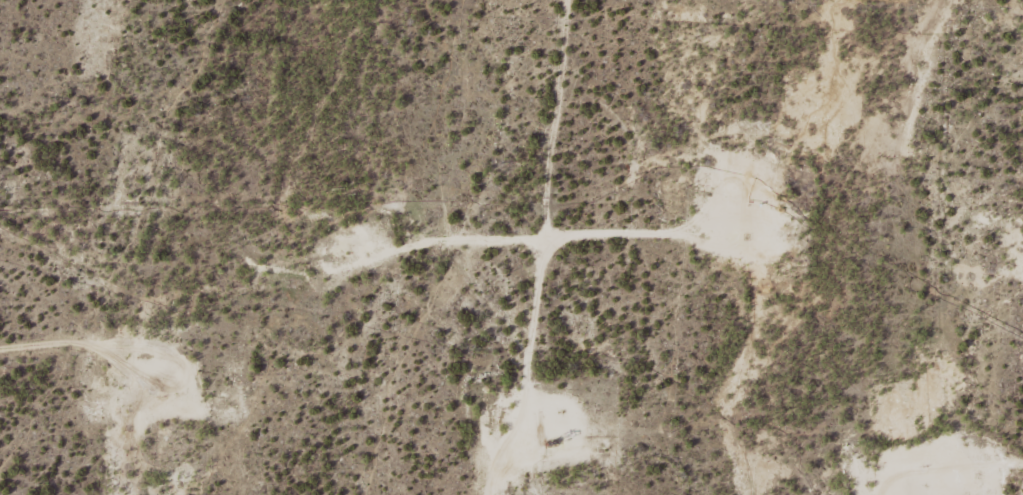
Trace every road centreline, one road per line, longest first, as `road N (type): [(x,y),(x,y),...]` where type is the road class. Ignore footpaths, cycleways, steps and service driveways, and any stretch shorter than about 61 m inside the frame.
road 1 (track): [(536,494),(523,431),(558,310),(604,0)]

